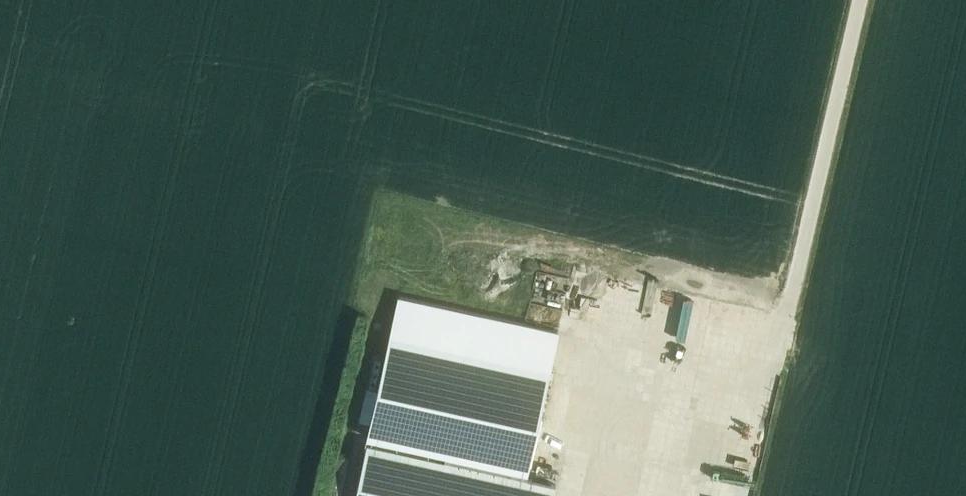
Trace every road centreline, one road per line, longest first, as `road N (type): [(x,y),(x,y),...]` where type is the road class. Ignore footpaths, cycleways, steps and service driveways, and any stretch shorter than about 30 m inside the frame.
road 1 (track): [(791,303),(861,0)]

